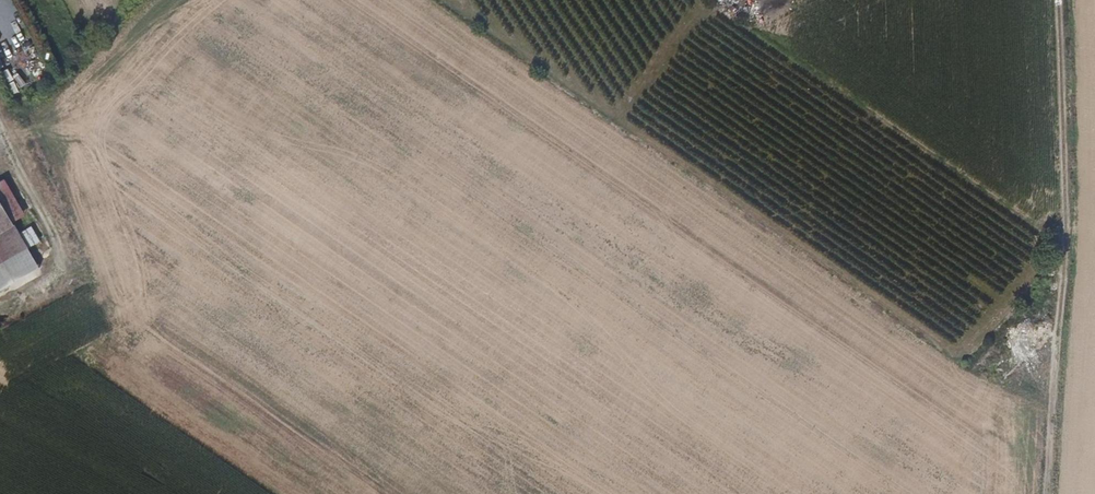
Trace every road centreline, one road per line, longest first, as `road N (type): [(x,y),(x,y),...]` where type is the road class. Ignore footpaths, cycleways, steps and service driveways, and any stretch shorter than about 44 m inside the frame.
road 1 (track): [(1061,0),(1065,268),(1050,493)]

